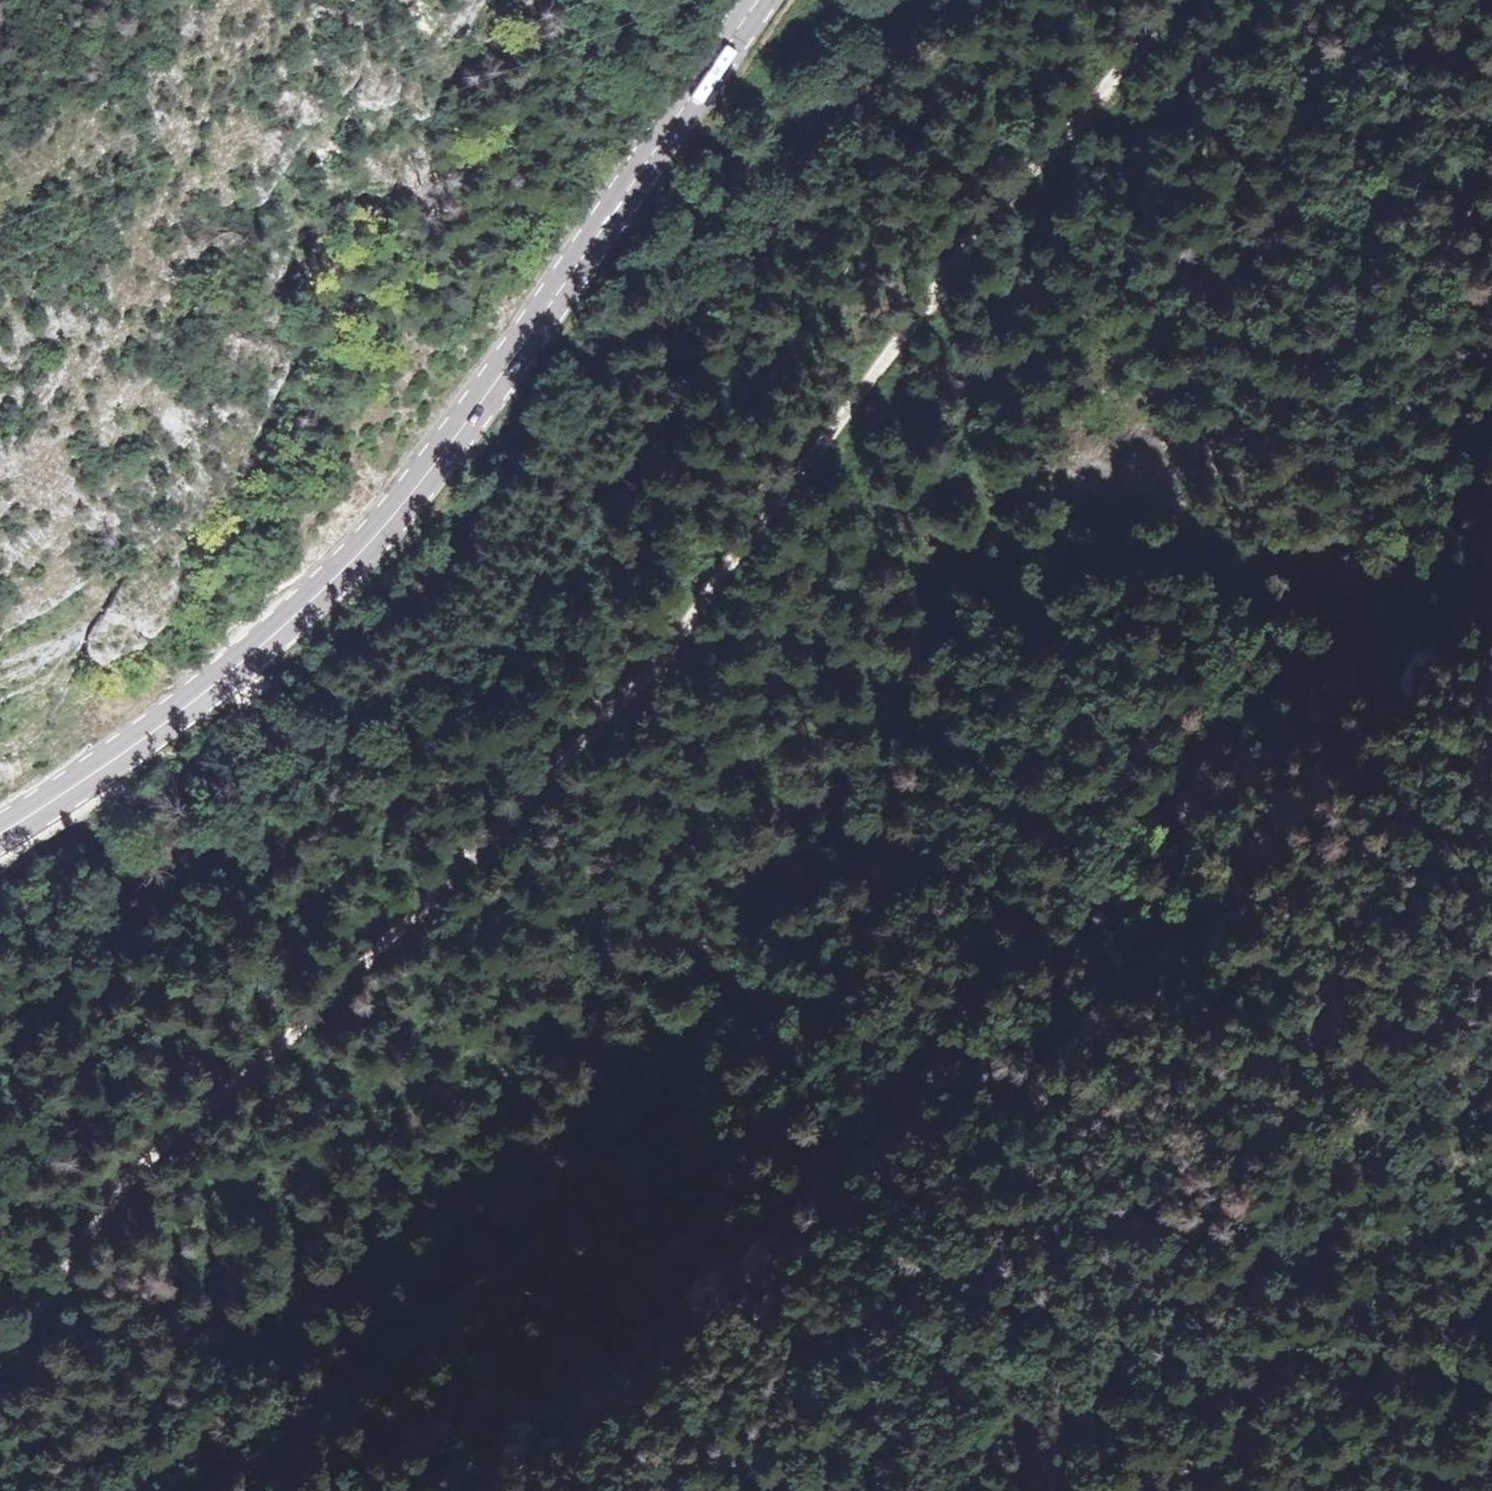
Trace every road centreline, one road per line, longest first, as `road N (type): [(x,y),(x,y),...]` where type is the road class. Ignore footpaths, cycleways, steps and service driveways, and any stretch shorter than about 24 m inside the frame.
road 1 (track): [(1182,0),(1084,121),(991,215),(666,657),(291,1038),(140,1164),(0,1363)]
road 2 (secondary): [(761,0),(532,337),(361,555),(213,689),(0,835)]
road 3 (track): [(1491,1402),(1380,1430),(1266,1490)]

